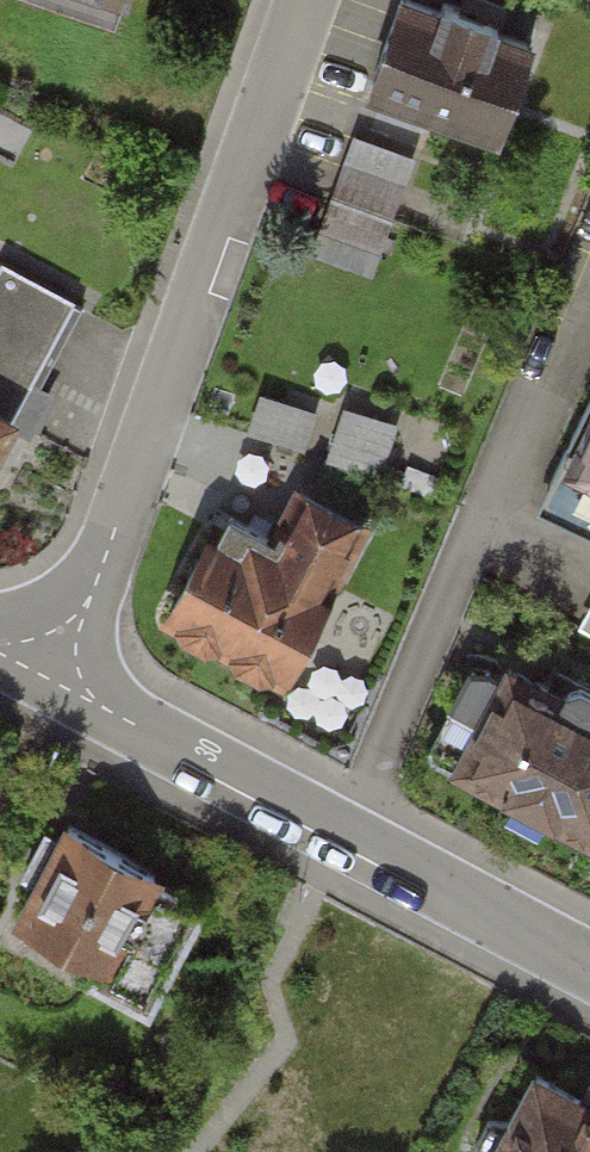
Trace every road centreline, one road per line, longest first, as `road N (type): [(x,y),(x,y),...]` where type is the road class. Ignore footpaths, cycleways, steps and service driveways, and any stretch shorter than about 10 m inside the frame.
road 1 (residential): [(52,657),(87,604),(306,0)]
road 2 (residential): [(589,964),(96,704),(52,657)]

